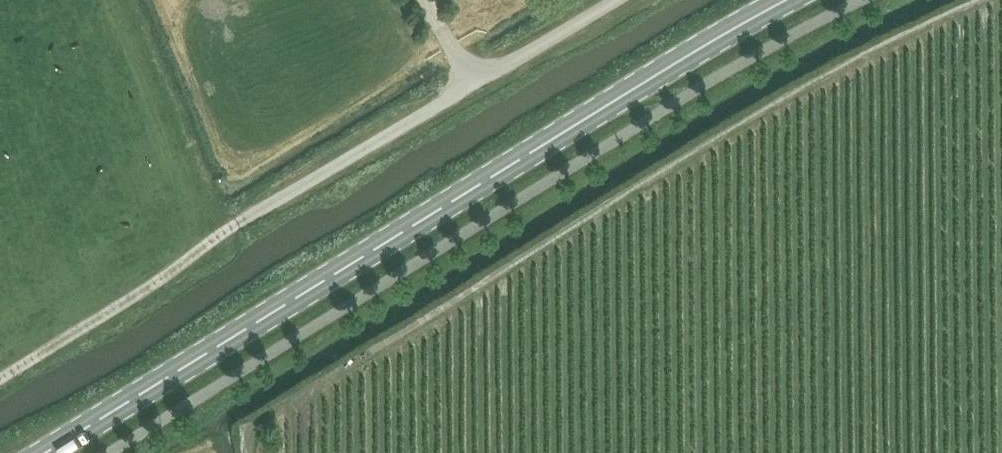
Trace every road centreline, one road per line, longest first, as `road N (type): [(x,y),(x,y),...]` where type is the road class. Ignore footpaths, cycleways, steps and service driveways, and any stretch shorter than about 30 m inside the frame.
road 1 (secondary): [(45,452),(786,0)]
road 2 (unclassified): [(243,220),(614,0)]
road 3 (track): [(0,381),(243,220)]

